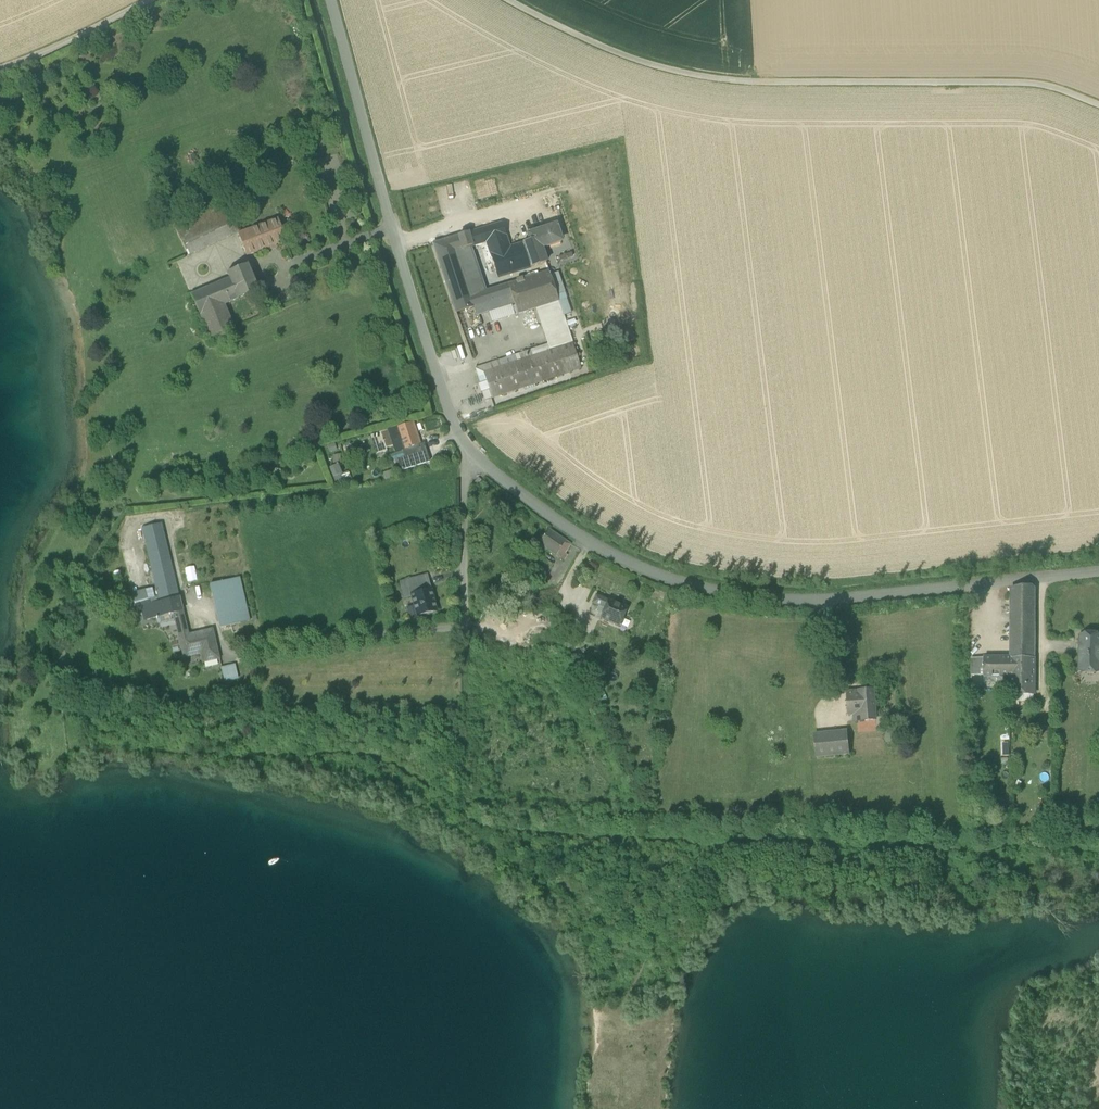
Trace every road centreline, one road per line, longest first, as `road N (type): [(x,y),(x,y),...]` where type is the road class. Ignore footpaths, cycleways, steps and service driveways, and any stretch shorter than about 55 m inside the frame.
road 1 (unclassified): [(472,454),(559,521),(687,586),(827,602),(1098,570)]
road 2 (track): [(506,0),(654,69),(699,79),(1049,86),(1098,106)]
road 3 (unclassified): [(330,0),(396,244),(456,430),(472,454)]
road 4 (unclassified): [(472,454),(465,479),(467,625),(232,654)]
road 5 (residential): [(0,67),(147,0)]

